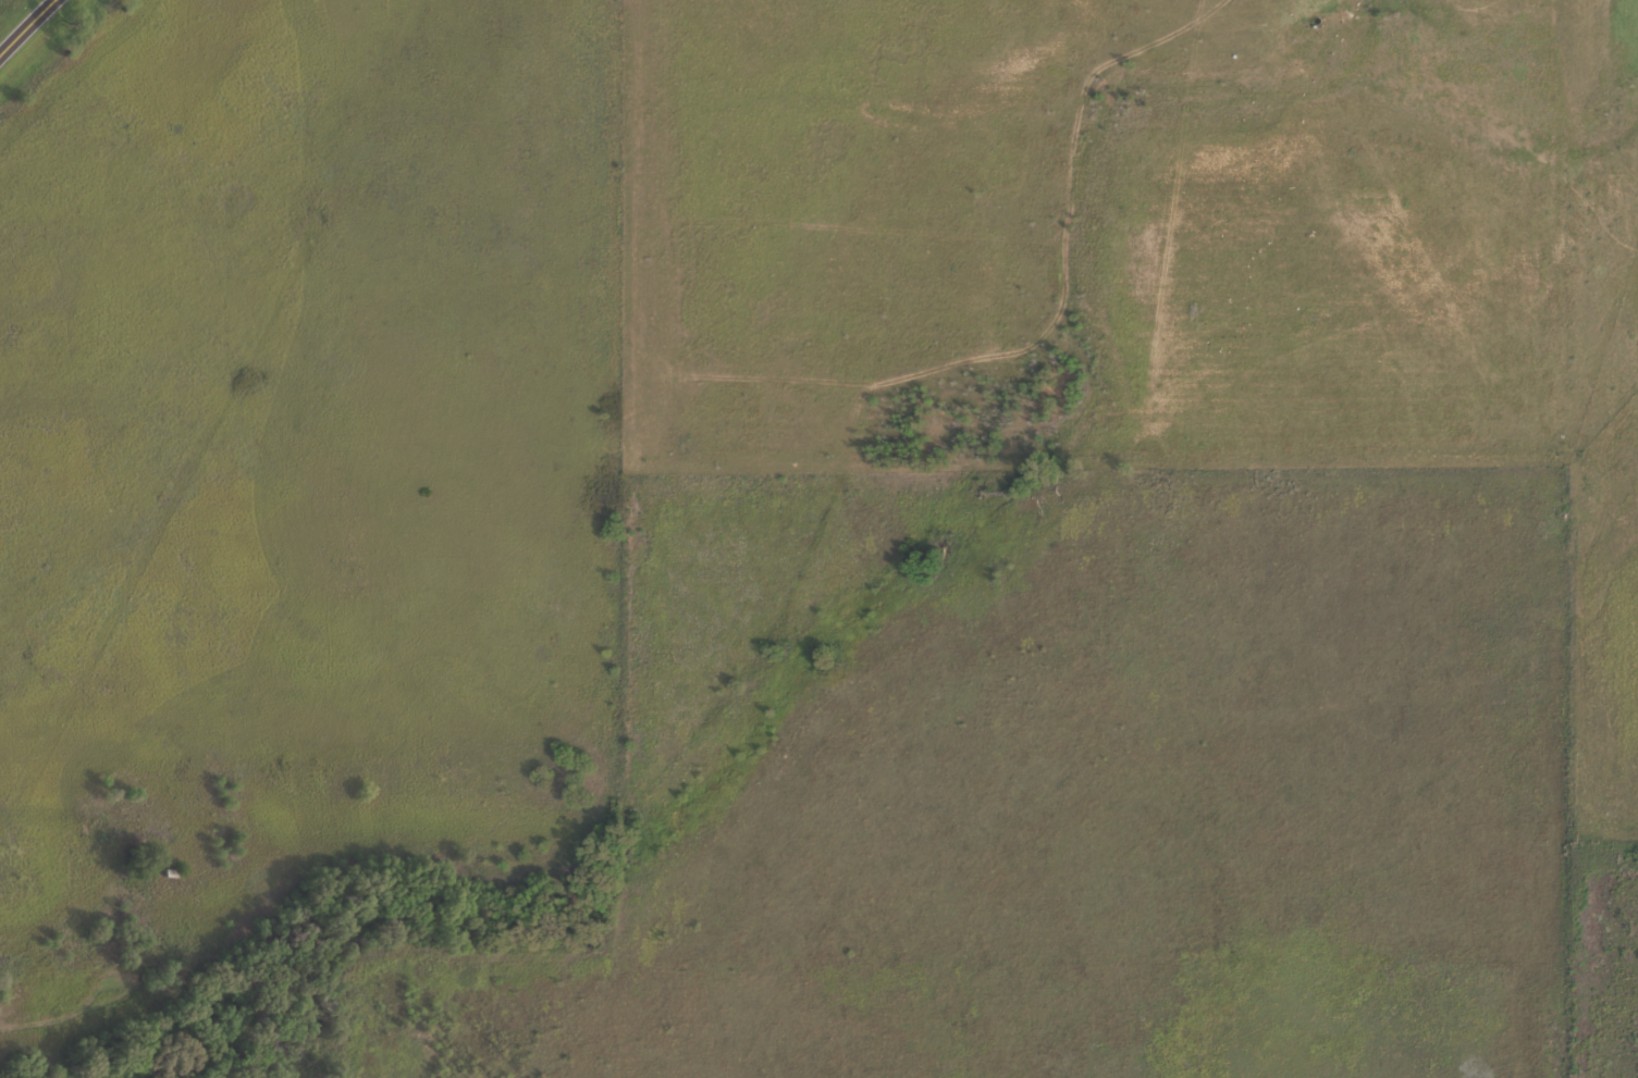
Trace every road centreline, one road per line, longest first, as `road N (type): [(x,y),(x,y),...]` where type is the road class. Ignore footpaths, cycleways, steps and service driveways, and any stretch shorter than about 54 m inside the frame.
road 1 (track): [(0,1020),(37,1017),(131,971)]

